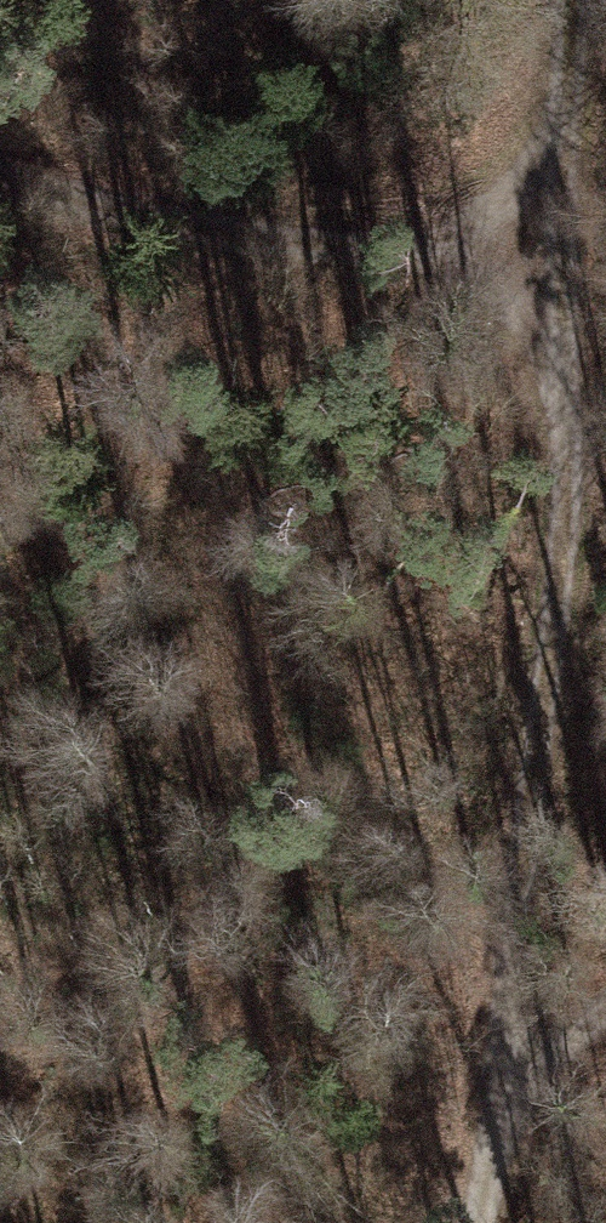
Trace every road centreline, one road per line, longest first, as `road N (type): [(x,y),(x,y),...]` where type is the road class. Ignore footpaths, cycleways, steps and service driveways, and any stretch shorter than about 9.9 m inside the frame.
road 1 (track): [(468,1222),(490,1107),(563,221),(569,0)]
road 2 (track): [(563,221),(325,248),(0,183)]
road 3 (track): [(605,1008),(490,1107)]

